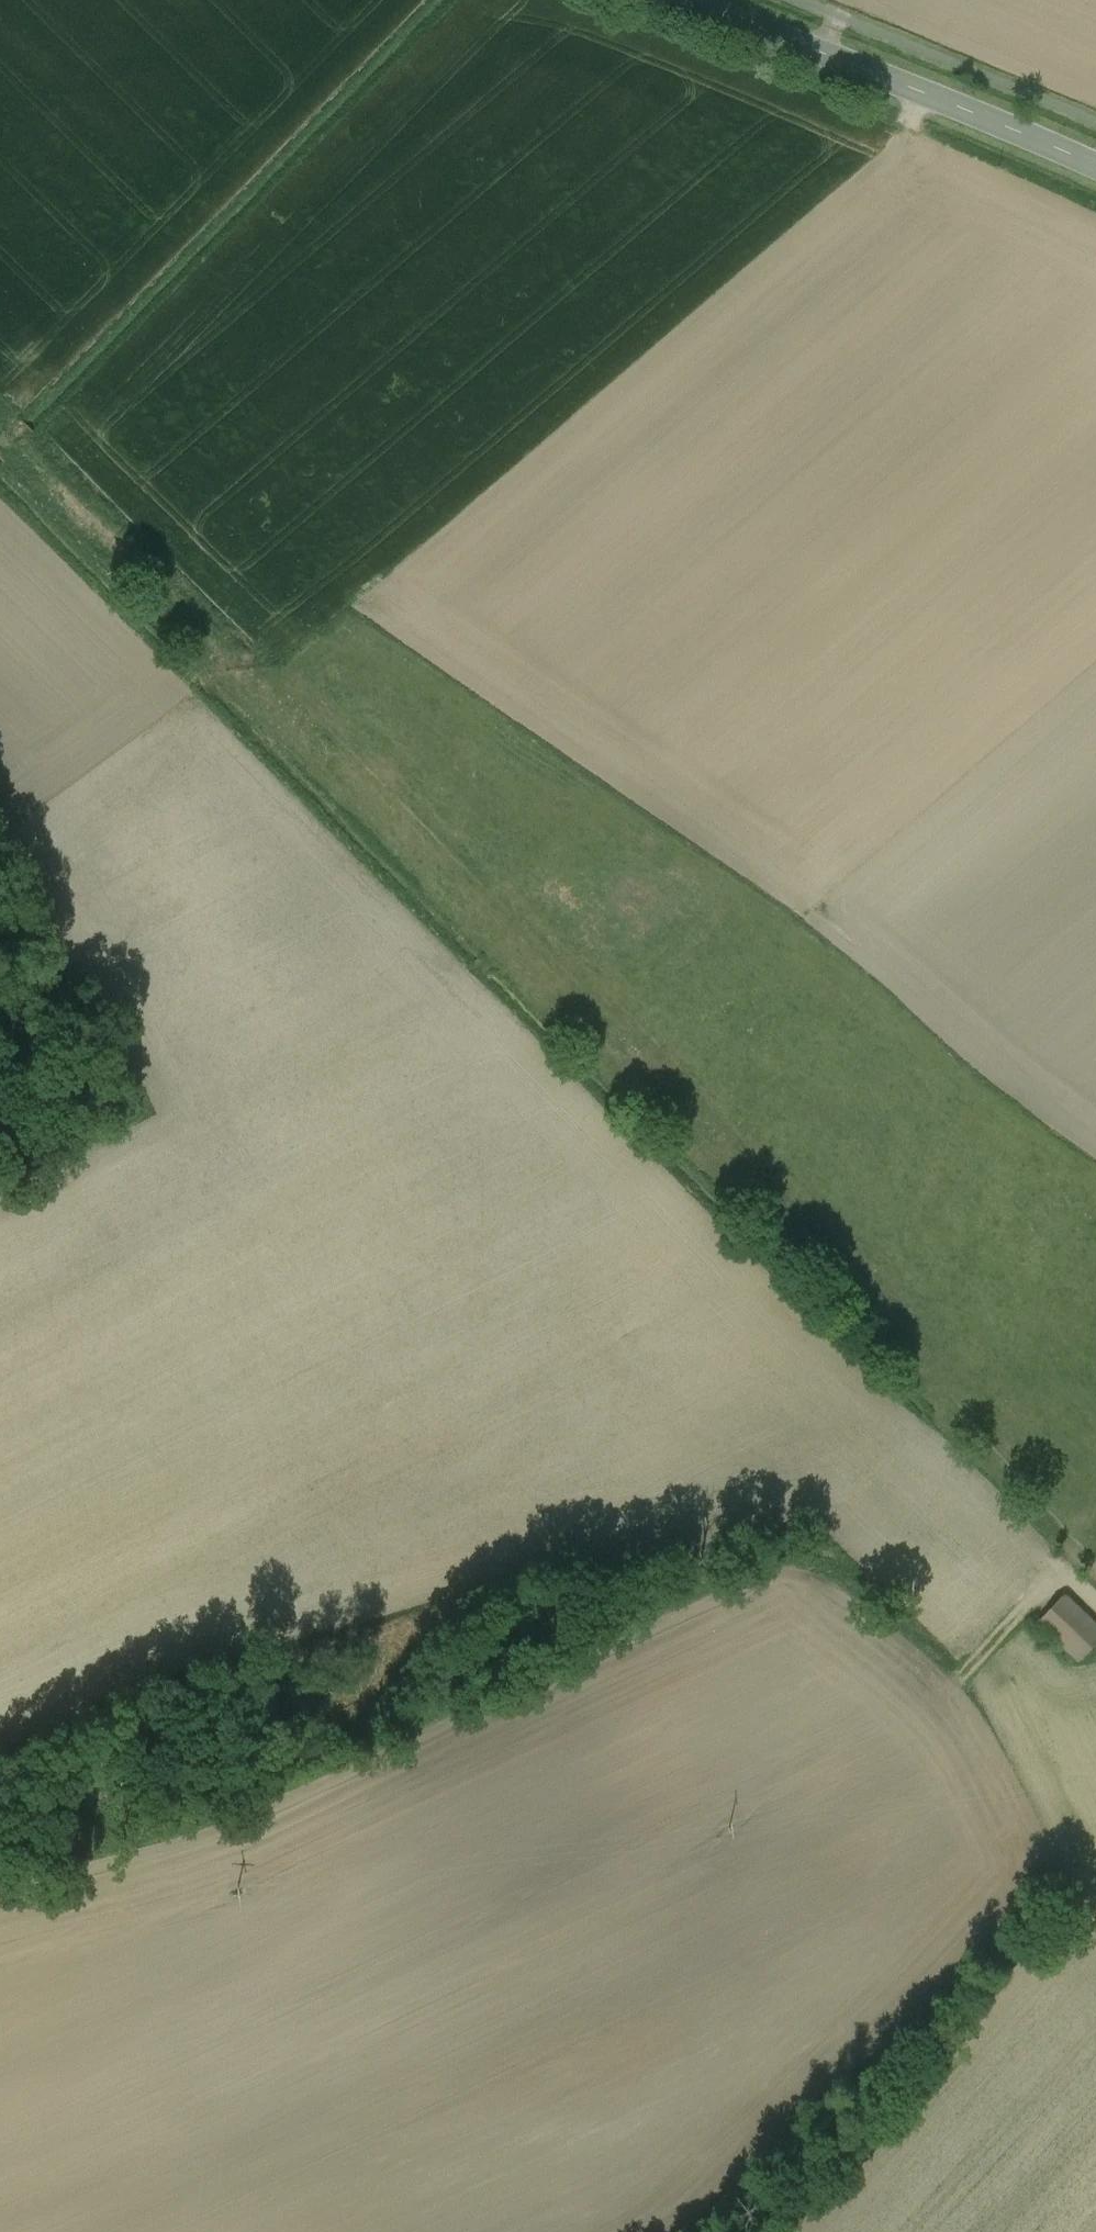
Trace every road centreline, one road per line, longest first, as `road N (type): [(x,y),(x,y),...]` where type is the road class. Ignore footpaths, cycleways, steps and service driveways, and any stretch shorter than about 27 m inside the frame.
road 1 (tertiary): [(1095,165),(686,0)]

